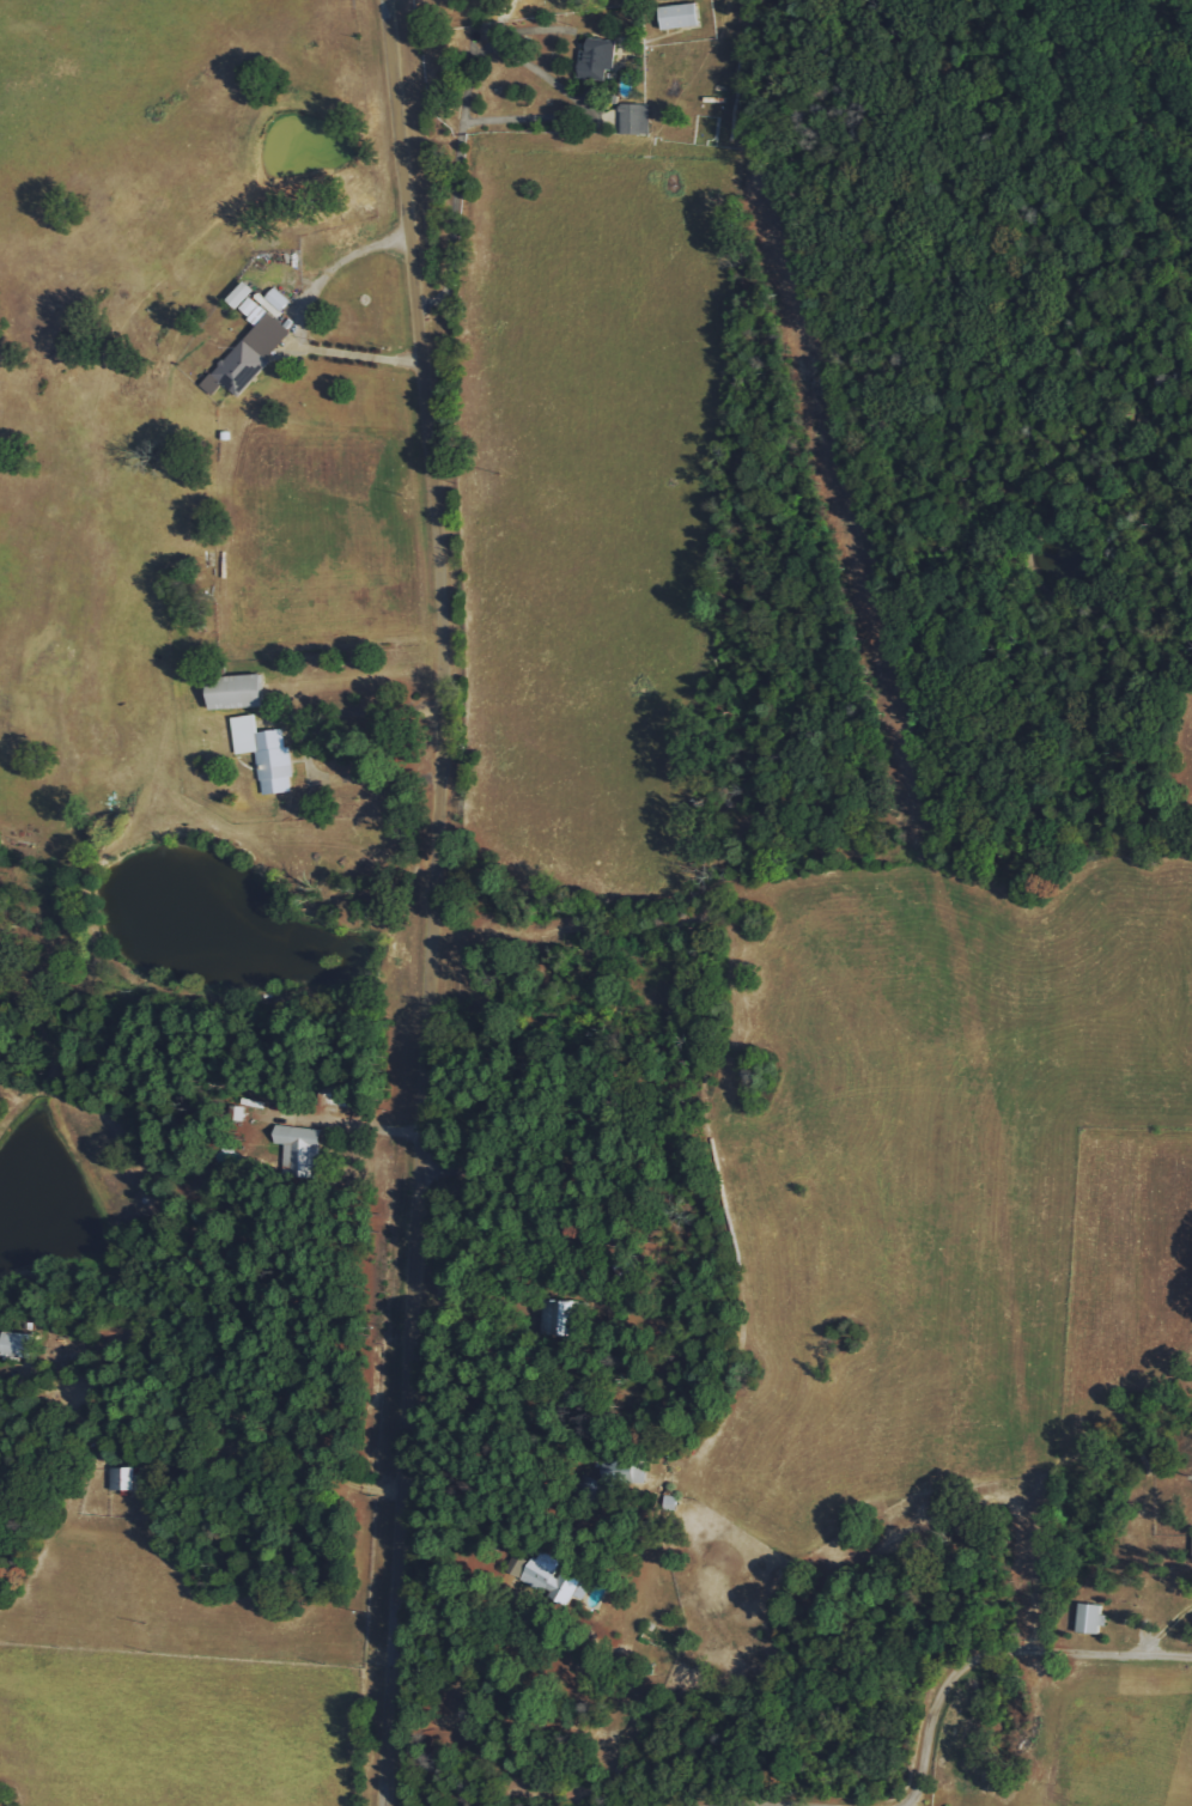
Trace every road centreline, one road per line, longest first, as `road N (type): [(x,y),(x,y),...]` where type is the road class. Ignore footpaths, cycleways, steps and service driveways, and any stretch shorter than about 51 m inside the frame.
road 1 (residential): [(400,1805),(443,608),(389,0)]
road 2 (residential): [(857,1805),(898,1800),(922,1704),(954,1671),(1017,1678),(1191,1665)]
road 3 (residential): [(1191,1517),(1149,1516),(1095,1421)]

